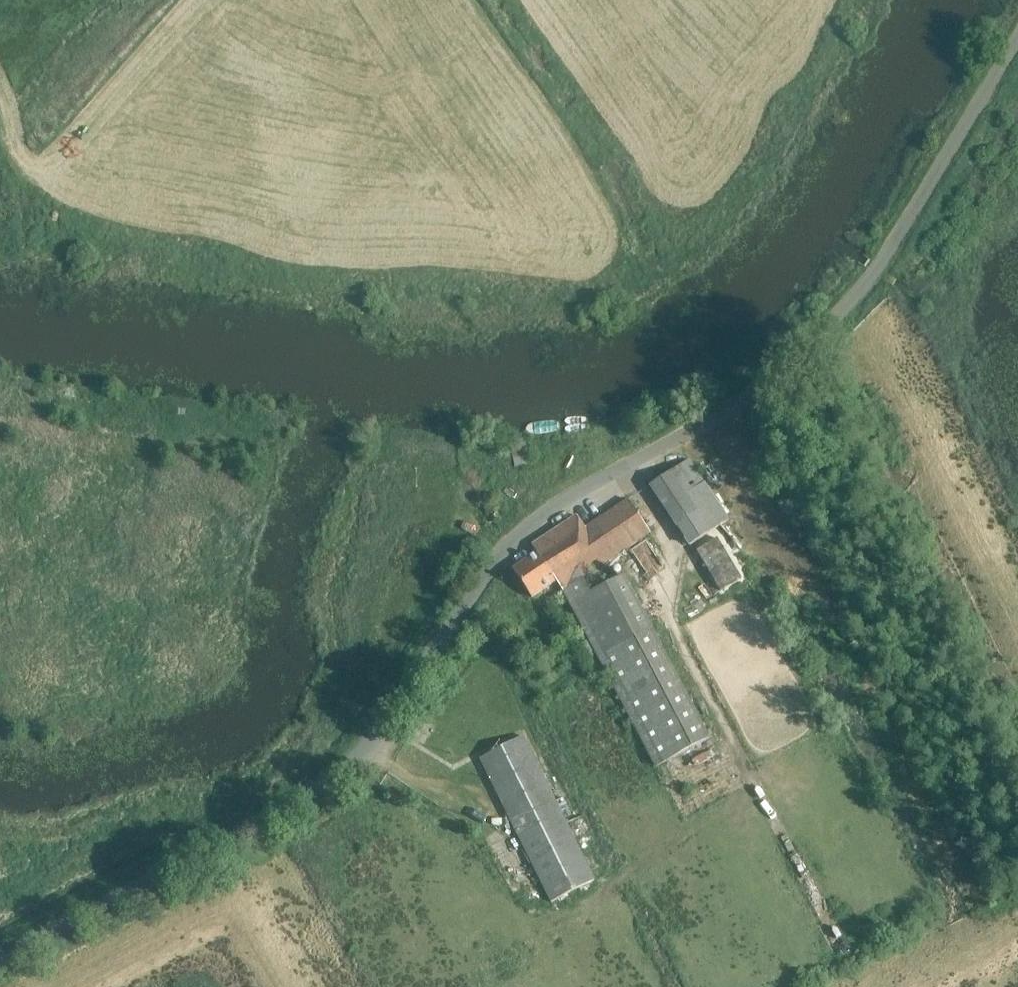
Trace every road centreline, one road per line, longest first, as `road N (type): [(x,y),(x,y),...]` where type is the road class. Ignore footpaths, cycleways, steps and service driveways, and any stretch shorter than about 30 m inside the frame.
road 1 (unclassified): [(0,958),(297,799),(343,767),(519,534),(733,404),(830,325),(887,254),(1017,38)]

